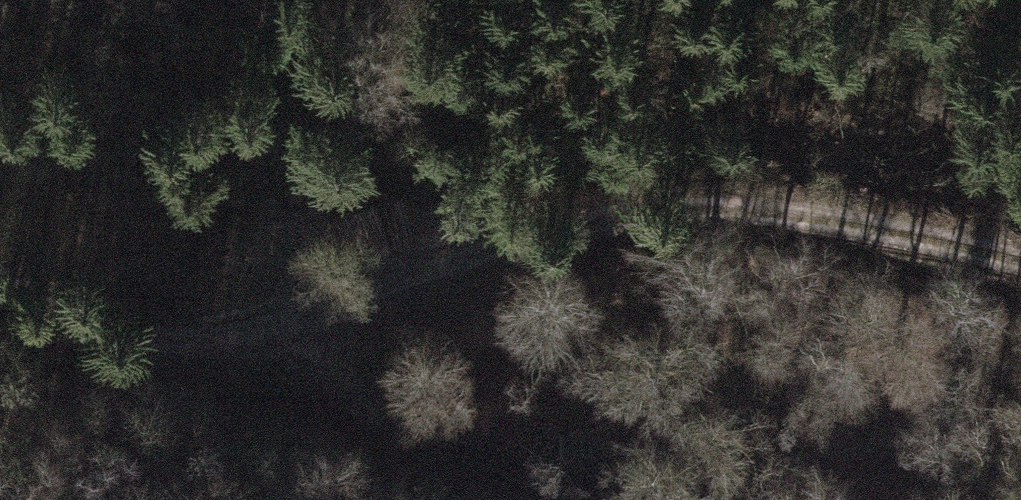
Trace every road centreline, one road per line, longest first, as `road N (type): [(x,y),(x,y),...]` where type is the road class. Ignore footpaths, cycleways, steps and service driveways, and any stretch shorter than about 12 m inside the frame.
road 1 (track): [(305,330),(524,238),(711,212),(1020,252)]
road 2 (track): [(305,330),(435,436),(626,499)]
road 3 (track): [(0,289),(143,349),(305,330)]

